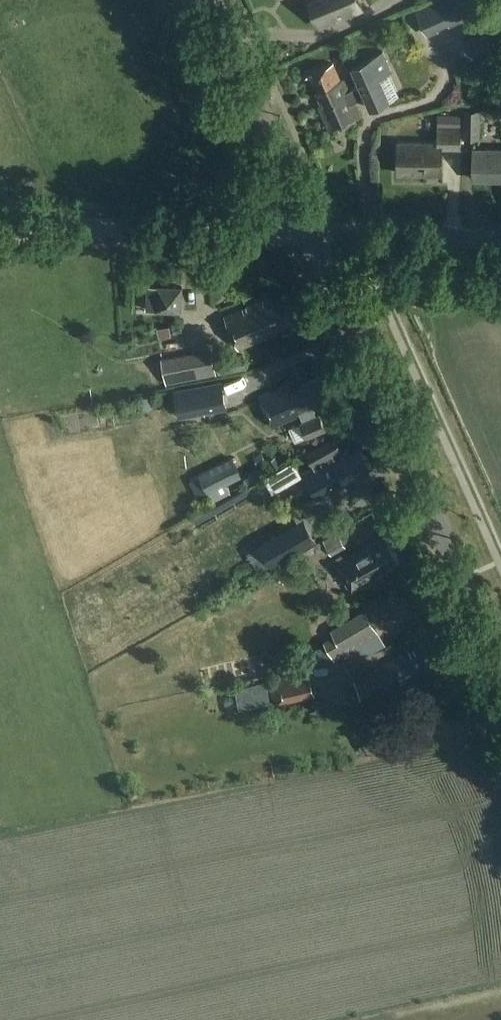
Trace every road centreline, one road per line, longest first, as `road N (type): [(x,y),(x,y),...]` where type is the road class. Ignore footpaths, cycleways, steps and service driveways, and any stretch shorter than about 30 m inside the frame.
road 1 (unclassified): [(500,672),(314,239)]
road 2 (tertiary): [(0,227),(314,239)]
road 3 (unclassified): [(314,239),(210,0)]
road 4 (tertiary): [(500,243),(314,239)]

